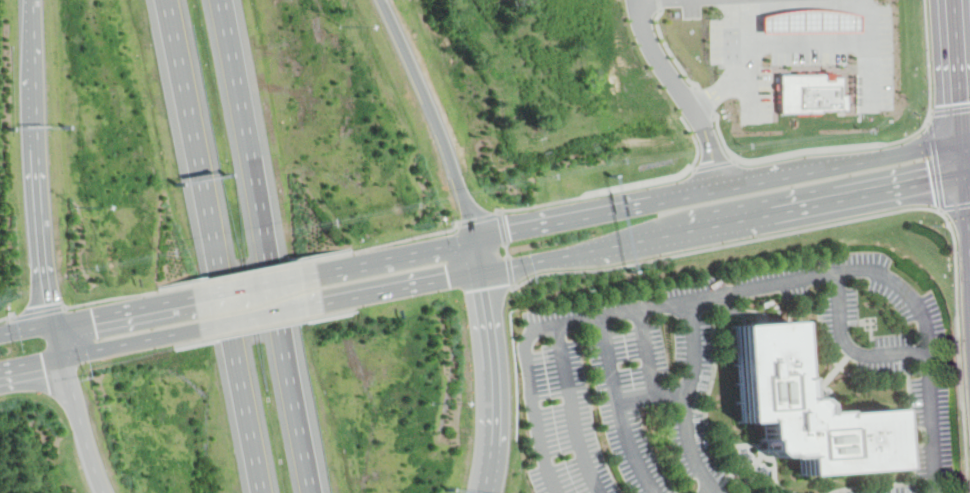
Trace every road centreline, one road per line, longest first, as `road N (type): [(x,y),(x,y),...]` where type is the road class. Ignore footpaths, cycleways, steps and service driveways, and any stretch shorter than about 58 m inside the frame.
road 1 (tertiary): [(311,306),(969,174)]
road 2 (motorway): [(318,492),(226,0)]
road 3 (motorway): [(203,139),(267,492)]
road 4 (tertiary): [(656,202),(305,274)]
road 5 (tertiary): [(963,140),(656,202)]
road 6 (motorway): [(478,240),(448,142),(383,0)]
road 7 (motorway): [(38,78),(52,324)]
road 8 (tertiary): [(0,368),(216,325)]
road 9 (primary): [(485,492),(491,389),(482,273)]
road 10 (tertiary): [(210,292),(52,324)]
road 11 (primary): [(61,356),(103,492)]
road 12 (motorway): [(174,0),(203,139)]
road 13 (primary): [(956,0),(963,140)]

